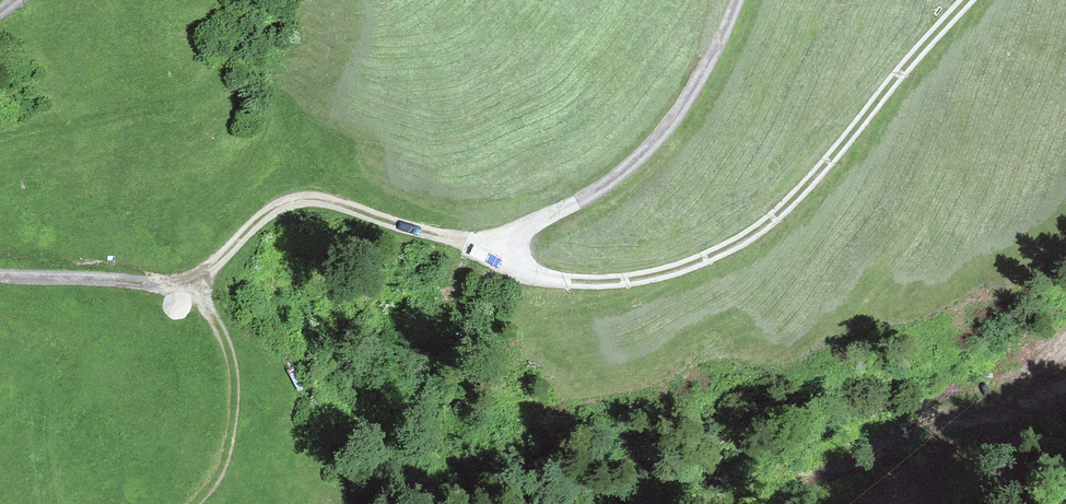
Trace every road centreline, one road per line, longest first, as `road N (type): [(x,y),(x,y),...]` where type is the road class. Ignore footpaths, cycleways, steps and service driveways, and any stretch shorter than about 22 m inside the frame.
road 1 (track): [(0,278),(198,286),(270,216),(337,206),(491,252),(518,275),(590,286),(681,268),(766,222),(966,0)]
road 2 (track): [(491,252),(607,188),(667,124),(735,0)]
road 3 (track): [(198,286),(234,390),(222,465),(191,503)]
road 4 (track): [(0,138),(164,105),(214,81)]

